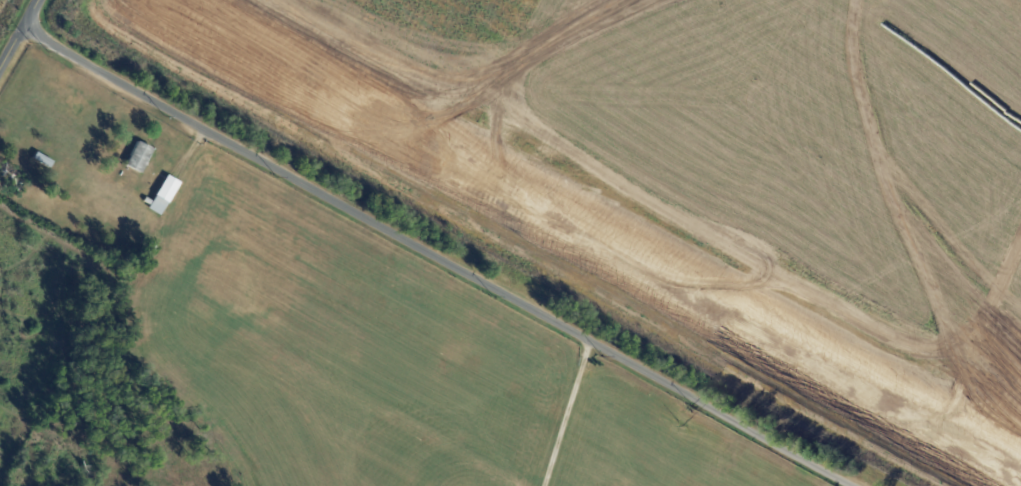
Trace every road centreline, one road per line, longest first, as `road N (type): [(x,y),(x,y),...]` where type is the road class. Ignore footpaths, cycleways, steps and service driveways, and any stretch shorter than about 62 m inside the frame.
road 1 (residential): [(25,31),(220,128),(846,485)]

